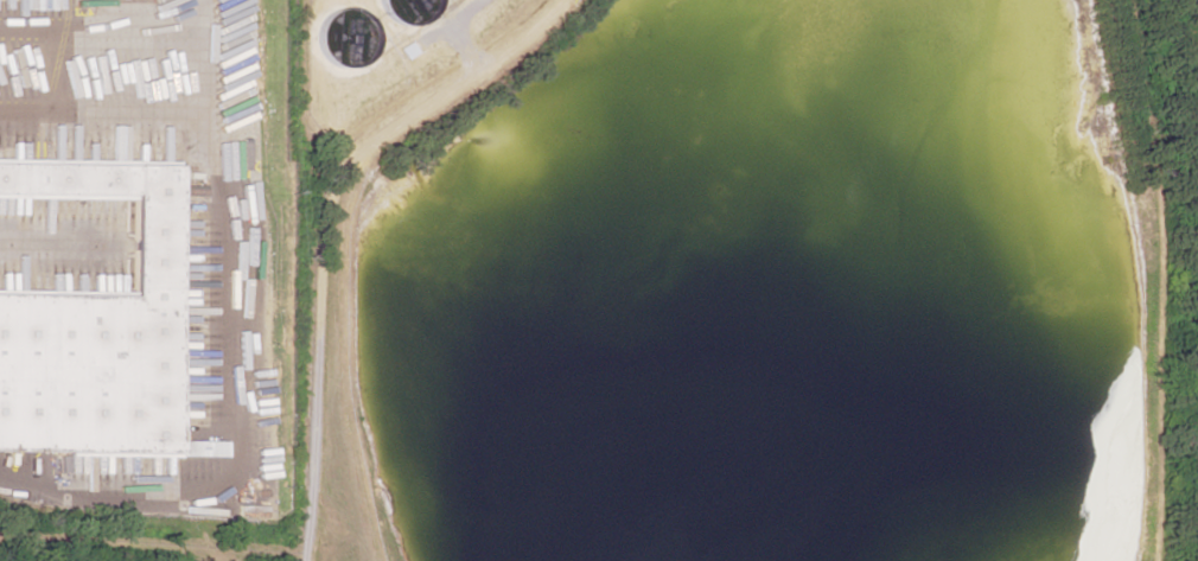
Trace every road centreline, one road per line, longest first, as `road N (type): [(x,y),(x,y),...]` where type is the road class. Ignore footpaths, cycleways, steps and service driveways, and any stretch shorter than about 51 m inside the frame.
road 1 (residential): [(564,0),(378,141),(344,174),(324,217),(301,560)]

